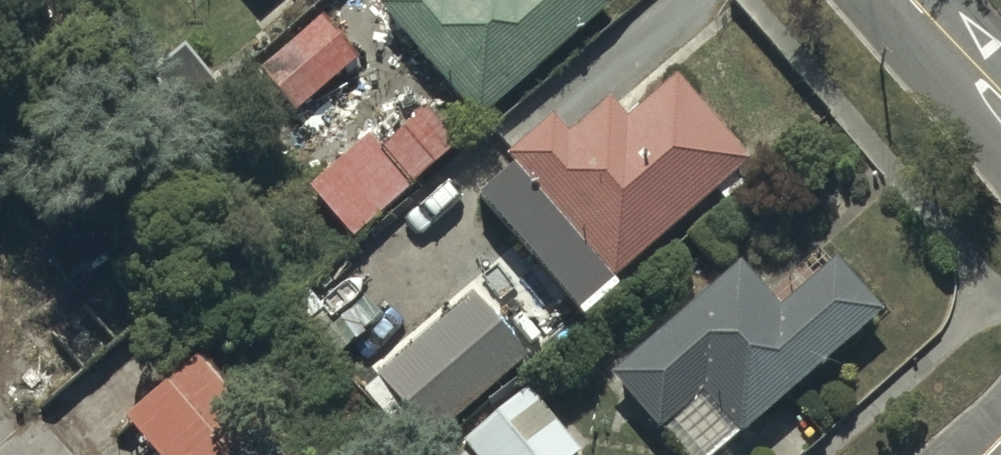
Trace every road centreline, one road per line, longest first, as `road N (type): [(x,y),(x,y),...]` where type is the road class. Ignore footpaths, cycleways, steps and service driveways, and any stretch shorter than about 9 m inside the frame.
road 1 (residential): [(912,0),(1000,102)]

